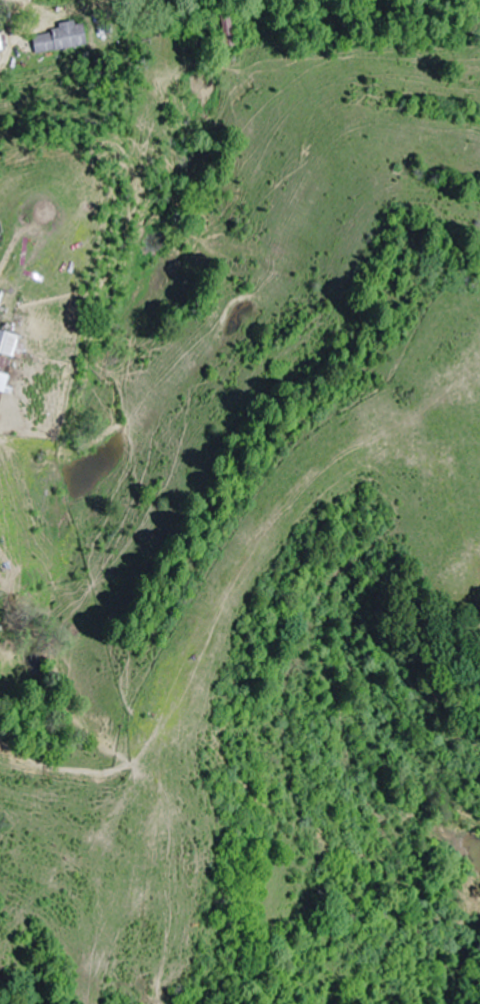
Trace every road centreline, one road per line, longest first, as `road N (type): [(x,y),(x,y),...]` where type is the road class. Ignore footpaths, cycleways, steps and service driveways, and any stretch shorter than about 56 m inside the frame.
road 1 (residential): [(172,1003),(171,867),(144,832),(8,815),(0,801)]
road 2 (residential): [(0,151),(19,123),(19,71),(0,42)]

